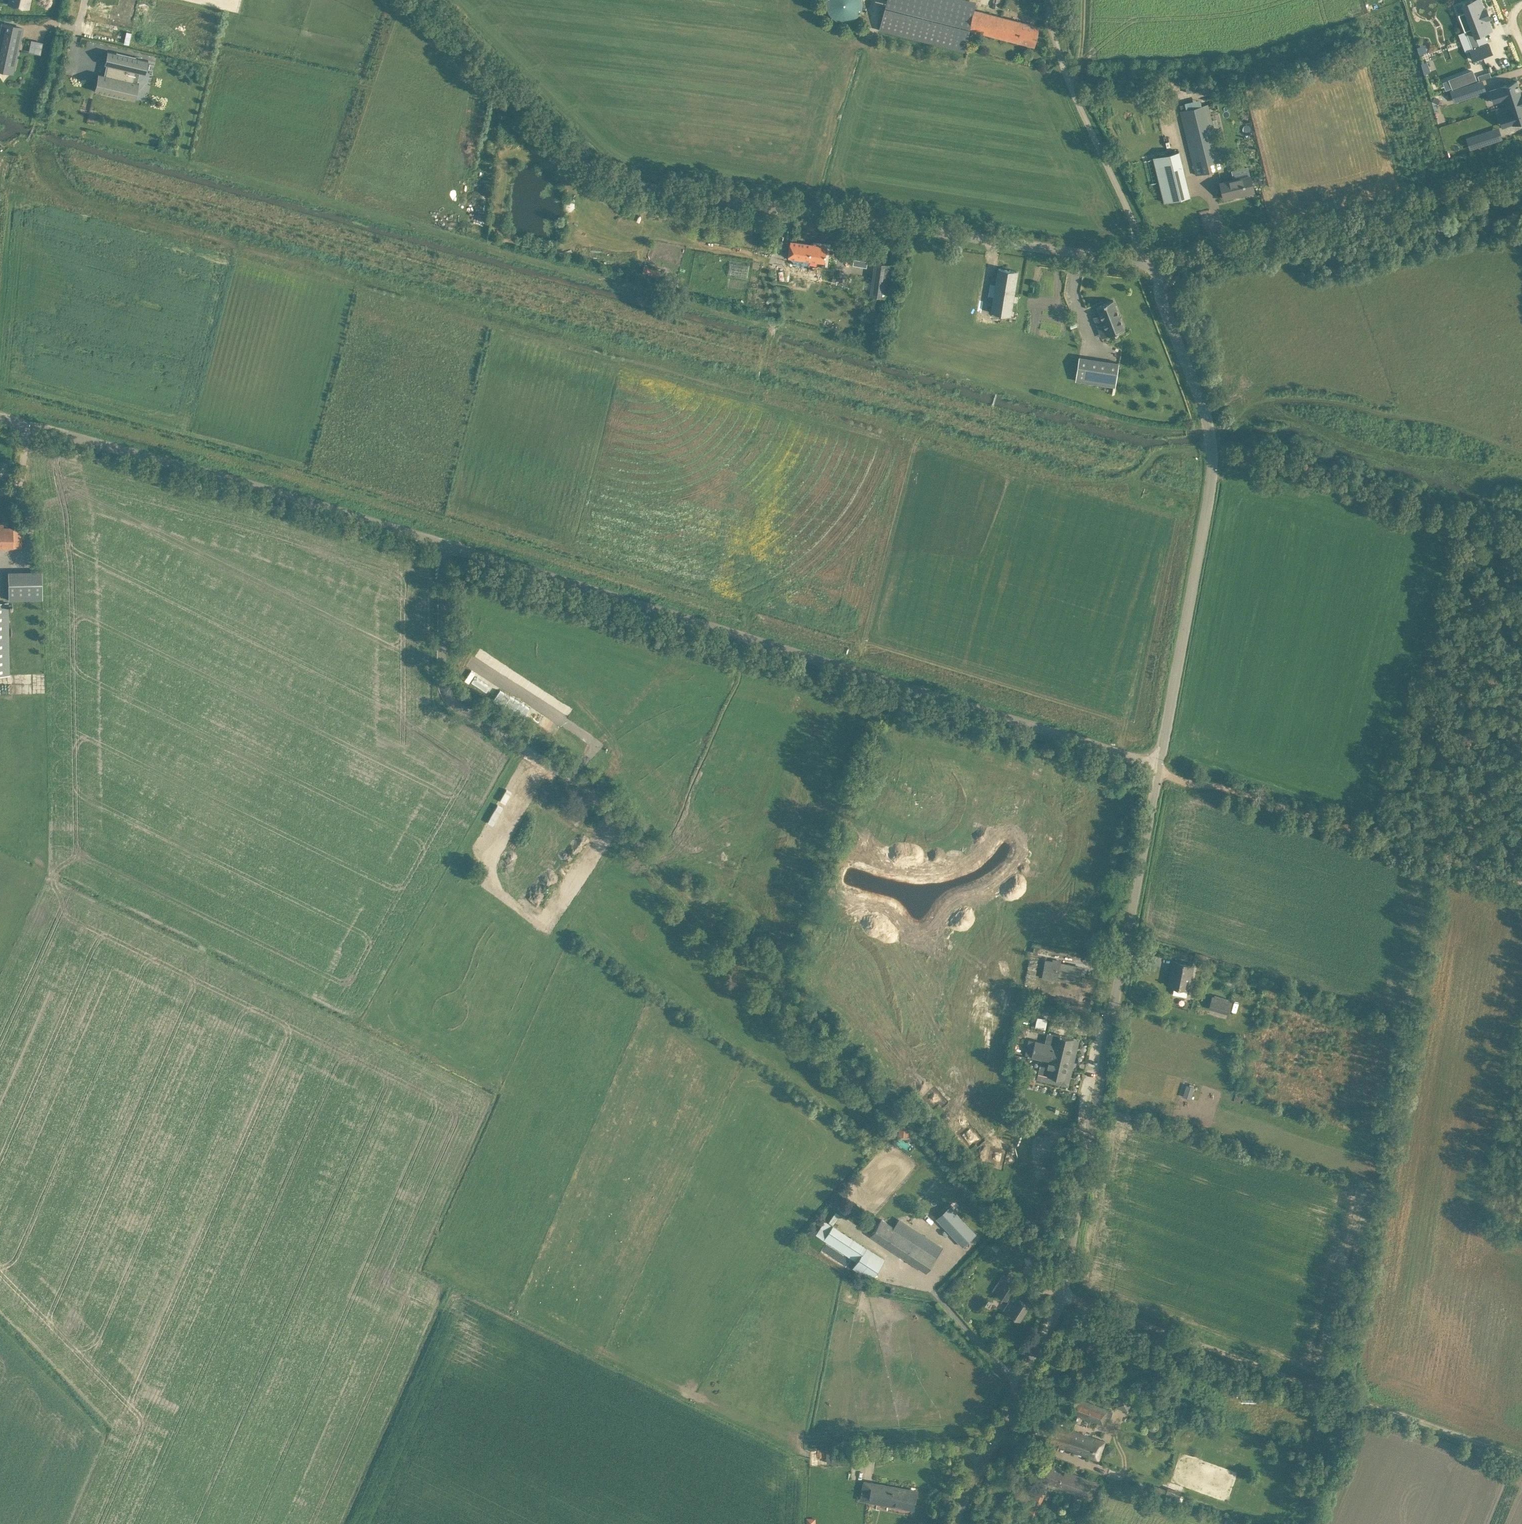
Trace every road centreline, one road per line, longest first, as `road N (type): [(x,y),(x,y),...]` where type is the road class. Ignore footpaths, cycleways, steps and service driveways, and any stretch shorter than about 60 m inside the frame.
road 1 (unclassified): [(1158,768),(346,509),(30,427)]
road 2 (unclassified): [(954,1523),(1063,1294),(1158,768)]
road 3 (unclassified): [(1134,262),(617,179),(431,0)]
road 4 (unclassified): [(1158,768),(1214,452),(1162,305),(1157,267)]
road 5 (track): [(1521,1452),(1063,1294)]
road 6 (track): [(1521,882),(1158,768)]
road 7 (unclassified): [(1157,267),(1521,175)]
road 8 (unclassified): [(1134,262),(1135,227),(1050,26)]

